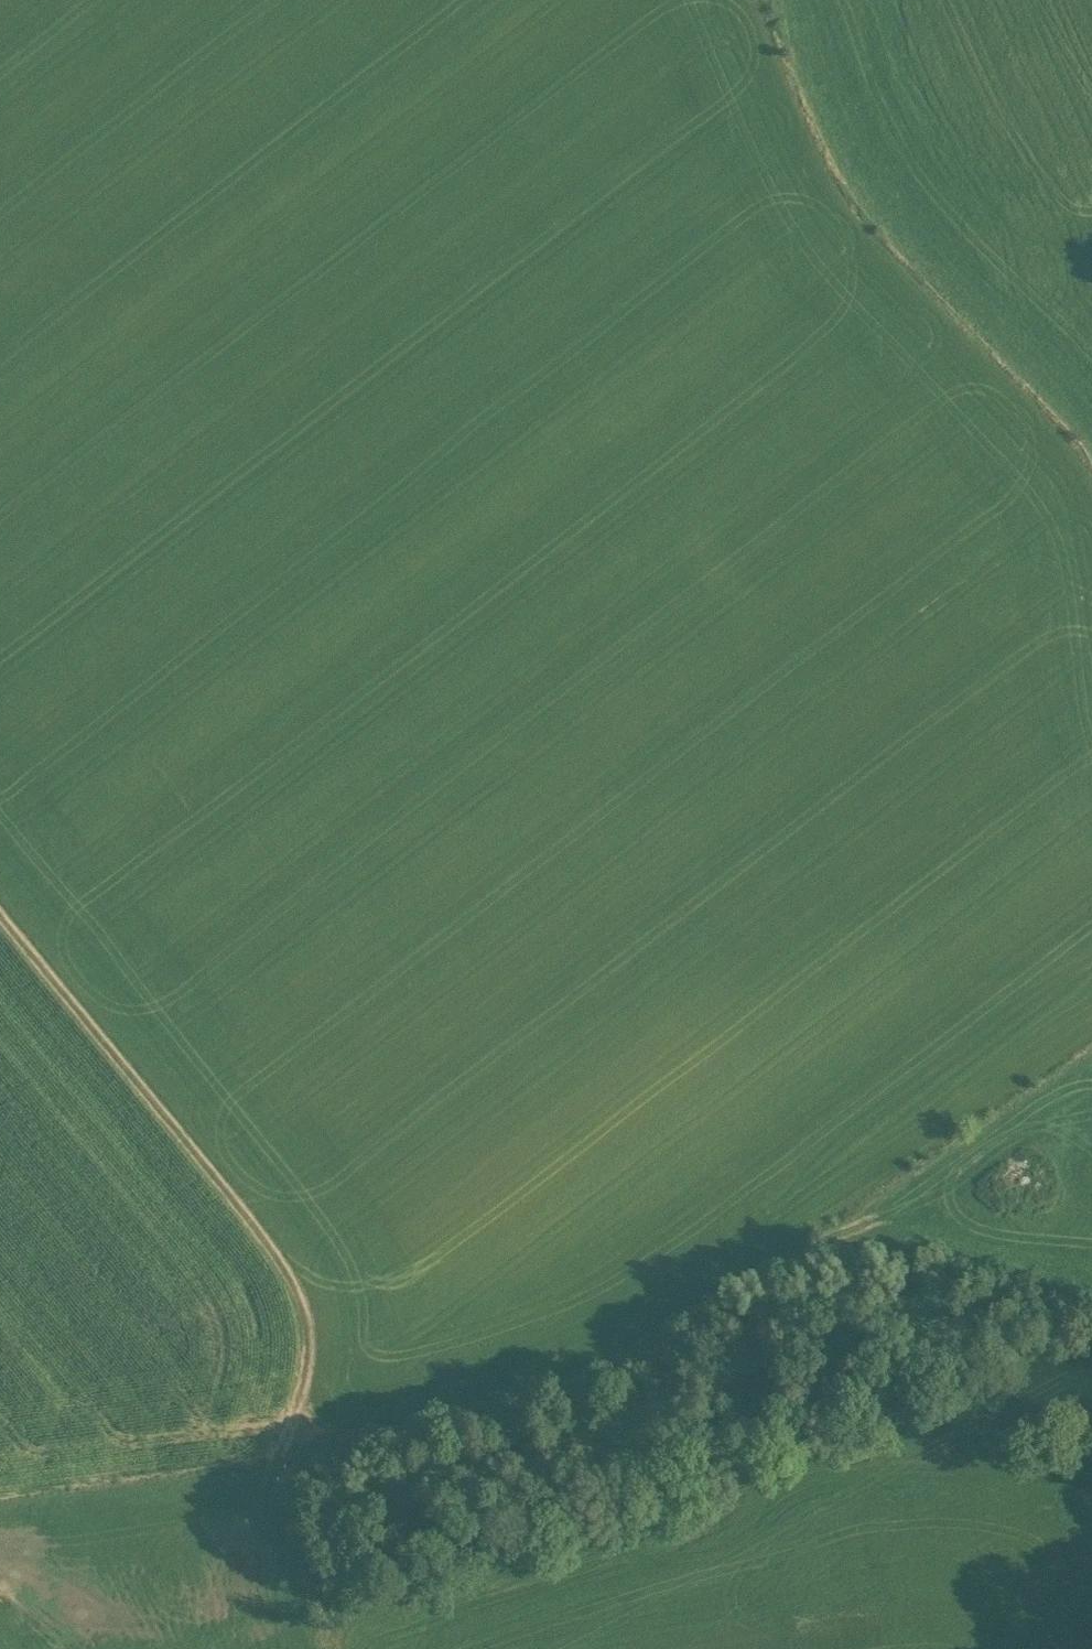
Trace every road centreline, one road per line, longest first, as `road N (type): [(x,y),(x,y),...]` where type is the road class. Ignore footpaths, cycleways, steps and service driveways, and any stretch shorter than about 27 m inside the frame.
road 1 (track): [(0,902),(296,1260),(309,1402)]

